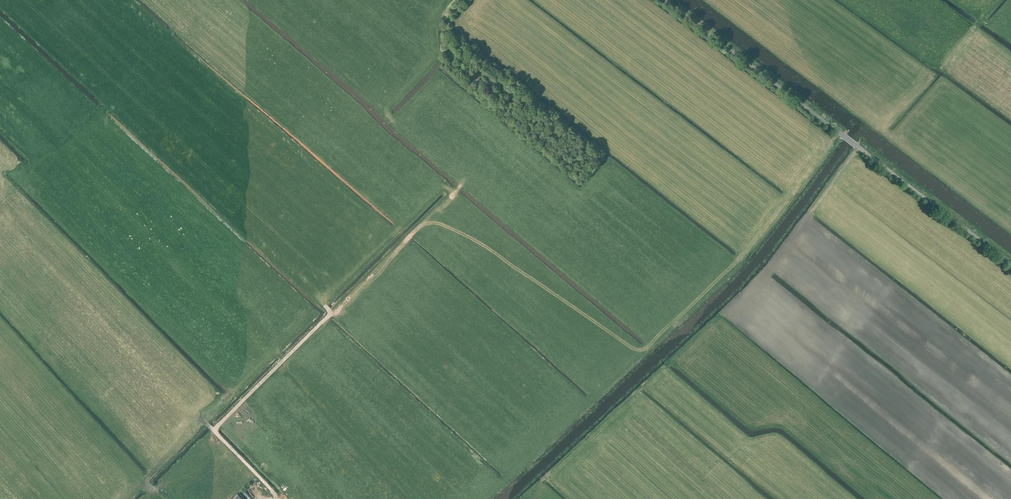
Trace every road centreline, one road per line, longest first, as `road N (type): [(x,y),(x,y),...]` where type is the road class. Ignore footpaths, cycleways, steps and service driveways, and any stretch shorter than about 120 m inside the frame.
road 1 (unclassified): [(1010,263),(665,0)]

